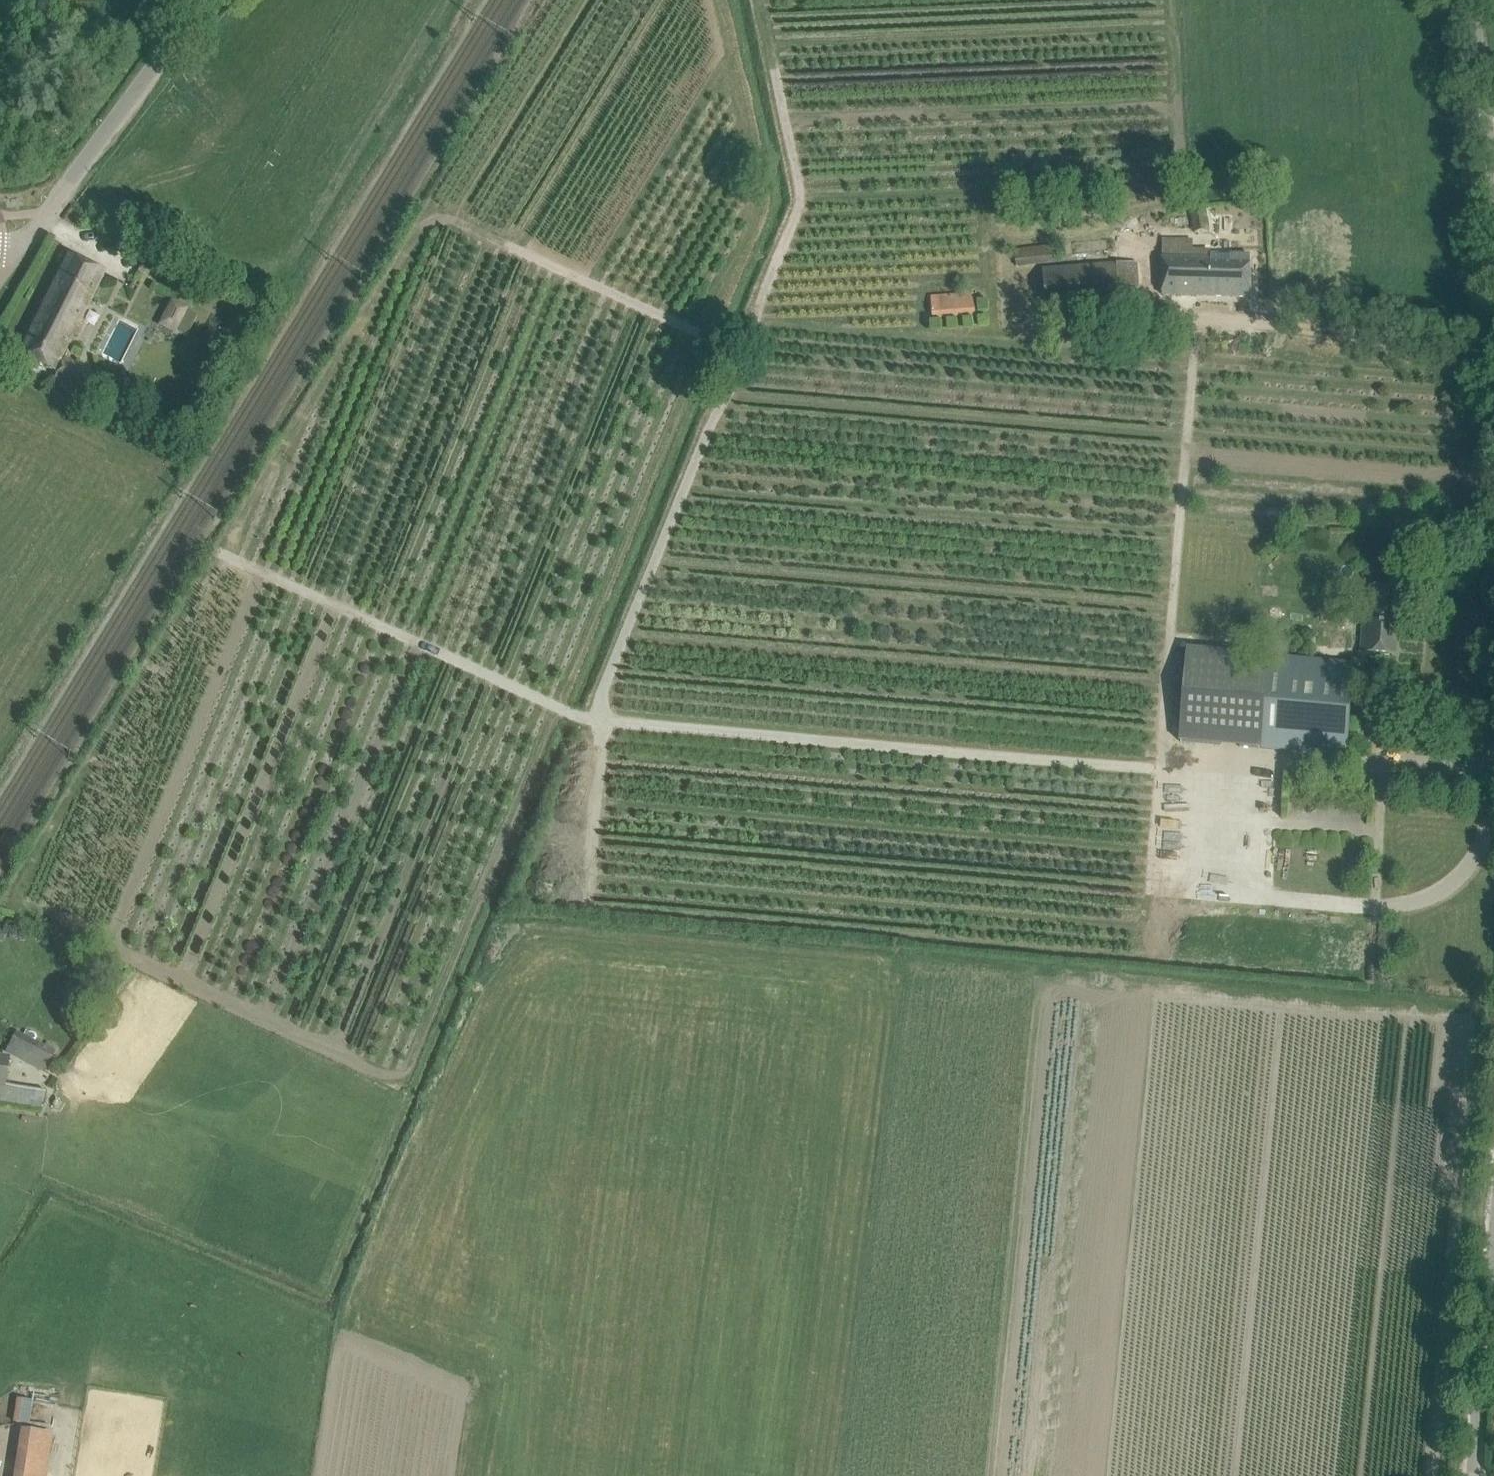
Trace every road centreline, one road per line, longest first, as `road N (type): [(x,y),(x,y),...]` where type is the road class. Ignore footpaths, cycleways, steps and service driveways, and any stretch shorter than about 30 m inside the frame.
road 1 (unclassified): [(0,251),(46,212),(206,0)]
road 2 (unclassified): [(1474,1475),(1493,1239)]
road 3 (unclassified): [(1493,178),(1472,0)]

